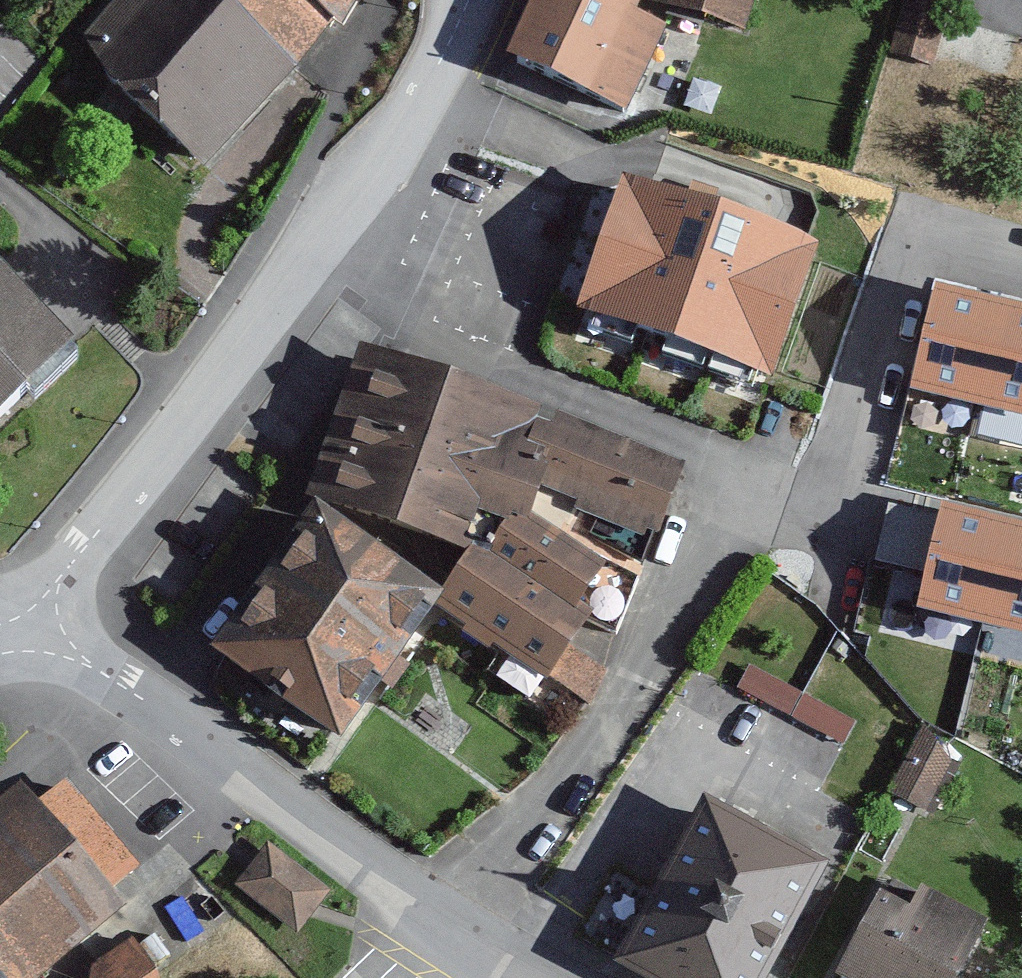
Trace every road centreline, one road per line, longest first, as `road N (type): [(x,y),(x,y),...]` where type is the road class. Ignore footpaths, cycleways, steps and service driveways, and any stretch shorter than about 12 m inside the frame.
road 1 (residential): [(472,0),(372,173),(25,615)]
road 2 (residential): [(25,615),(456,923),(546,977)]

